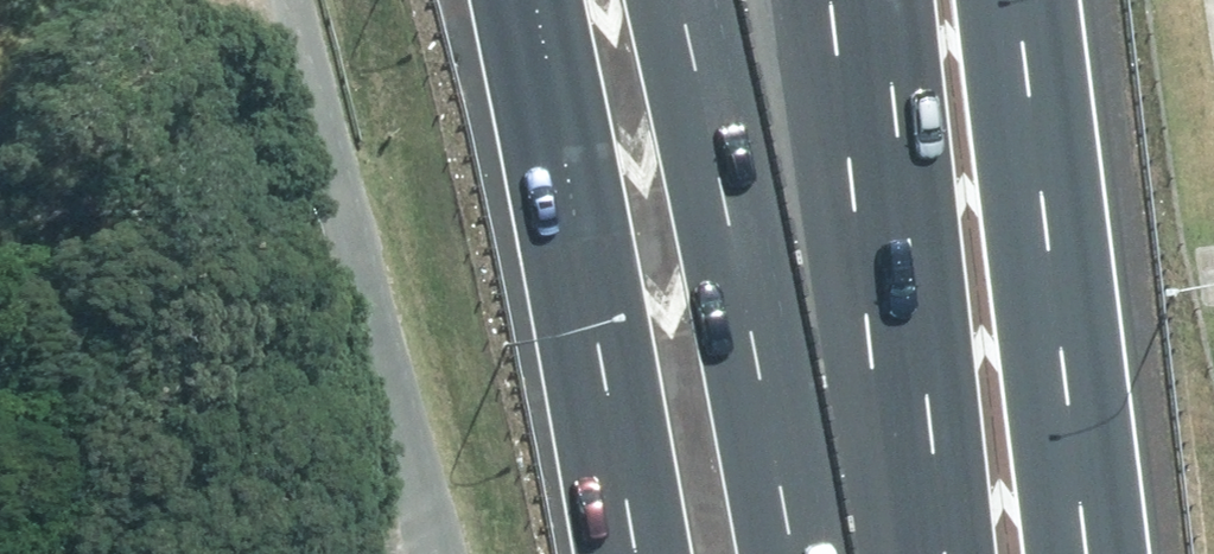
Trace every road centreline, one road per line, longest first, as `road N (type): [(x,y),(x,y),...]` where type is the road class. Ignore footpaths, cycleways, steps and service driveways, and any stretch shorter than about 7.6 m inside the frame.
road 1 (residential): [(290,0),(434,553)]
road 2 (motorway): [(627,553),(524,0)]
road 3 (motorway): [(1019,0),(1085,553)]
road 4 (motorway): [(873,465),(750,0)]
road 5 (motorway): [(882,0),(873,465)]

